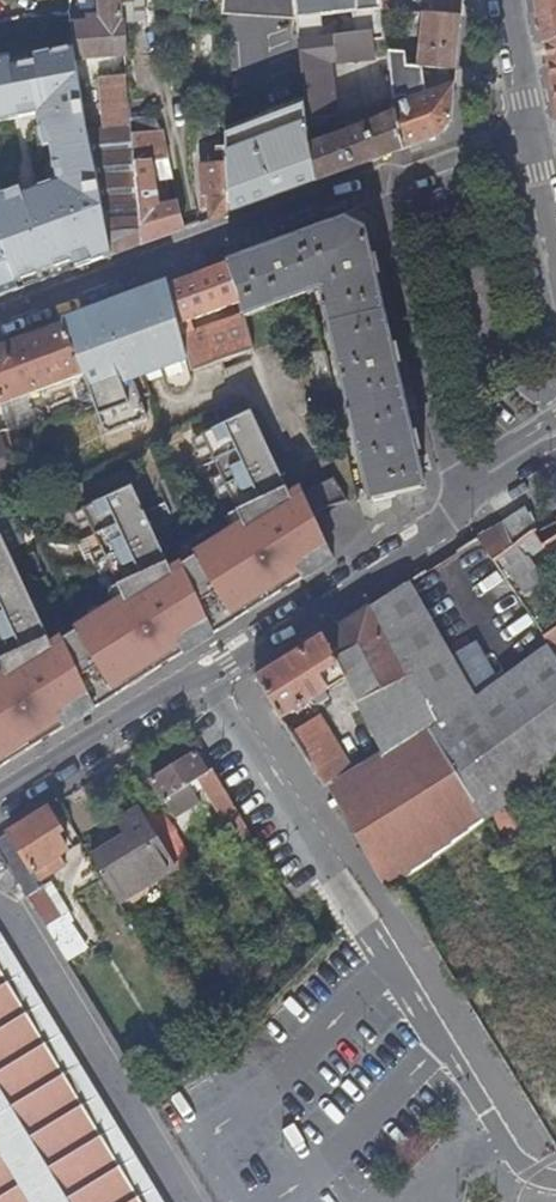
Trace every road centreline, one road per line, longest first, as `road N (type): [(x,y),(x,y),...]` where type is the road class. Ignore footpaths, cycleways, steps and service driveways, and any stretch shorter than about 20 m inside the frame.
road 1 (residential): [(451,522),(0,797)]
road 2 (tertiary): [(0,322),(377,188)]
road 3 (residential): [(377,188),(451,522)]
road 4 (tertiary): [(377,188),(531,136)]
road 5 (tertiary): [(531,136),(510,0)]
road 6 (residential): [(555,433),(451,522)]
road 7 (tertiary): [(555,260),(531,136)]

